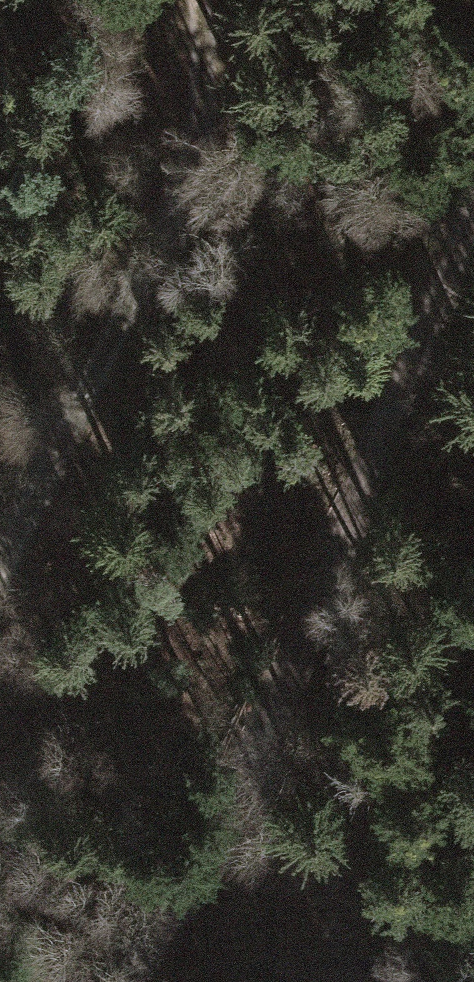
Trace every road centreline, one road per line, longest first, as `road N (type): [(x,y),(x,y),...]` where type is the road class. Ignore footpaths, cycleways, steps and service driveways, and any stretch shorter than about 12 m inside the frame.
road 1 (track): [(113,981),(161,921),(274,716),(473,206)]
road 2 (track): [(0,587),(193,160),(196,0)]

